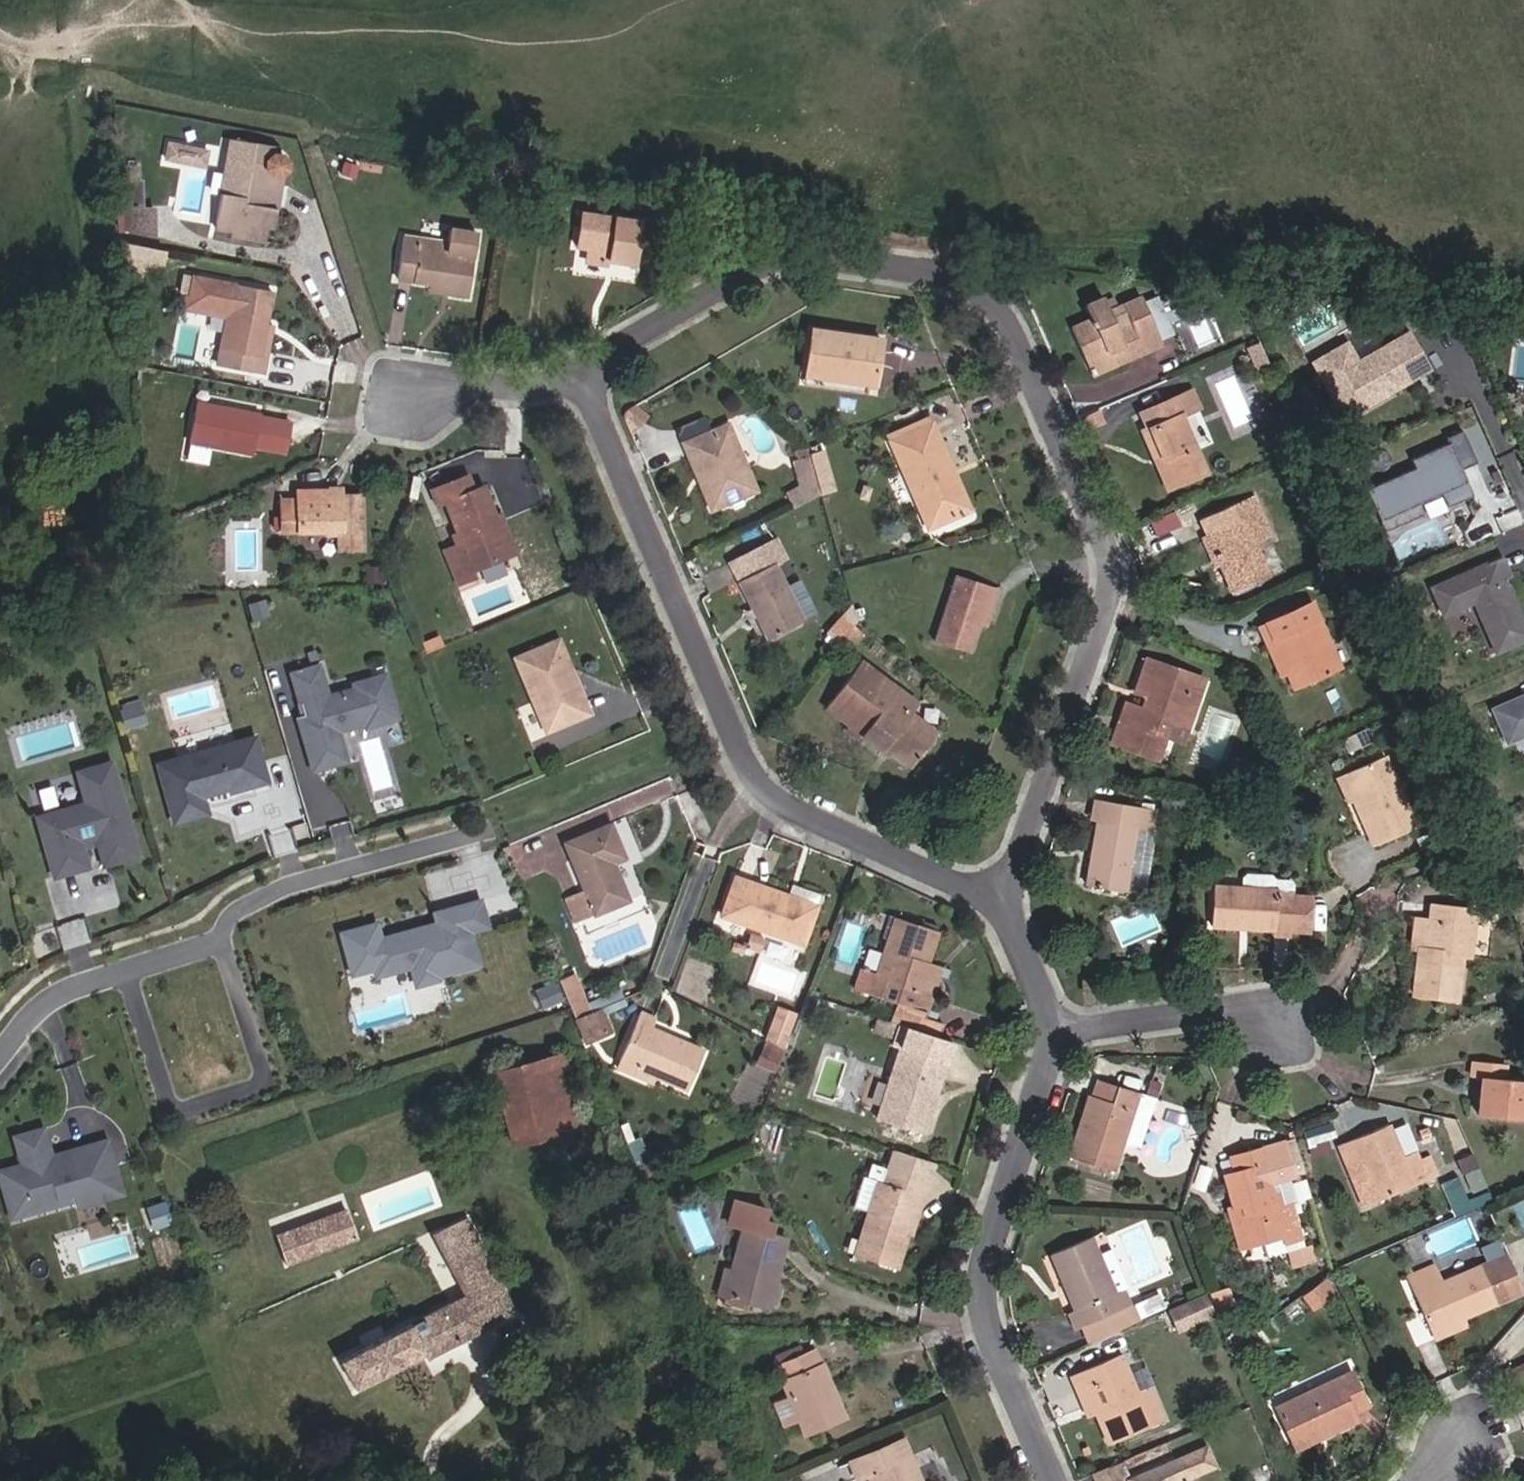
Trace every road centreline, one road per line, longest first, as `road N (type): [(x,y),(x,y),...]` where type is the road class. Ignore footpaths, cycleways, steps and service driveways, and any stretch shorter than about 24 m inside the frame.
road 1 (residential): [(588,375),(786,261),(958,274),(1016,321),(1118,572),(1113,610),(1007,904)]
road 2 (residential): [(1007,904),(784,803),(767,786),(588,375)]
road 3 (residential): [(1065,1035),(989,1260),(990,1307),(1059,1480)]
road 4 (residential): [(129,975),(173,1115),(268,1084),(221,940)]
road 5 (residential): [(1065,1035),(1235,1011),(1278,1028),(1327,992),(1376,899)]
road 6 (residential): [(221,940),(233,914),(298,880),(483,830)]
road 7 (residential): [(588,375),(534,390),(483,383),(423,402)]
road 8 (residential): [(0,1056),(35,1005),(129,975)]
road 9 (residential): [(1007,904),(1065,1035)]

